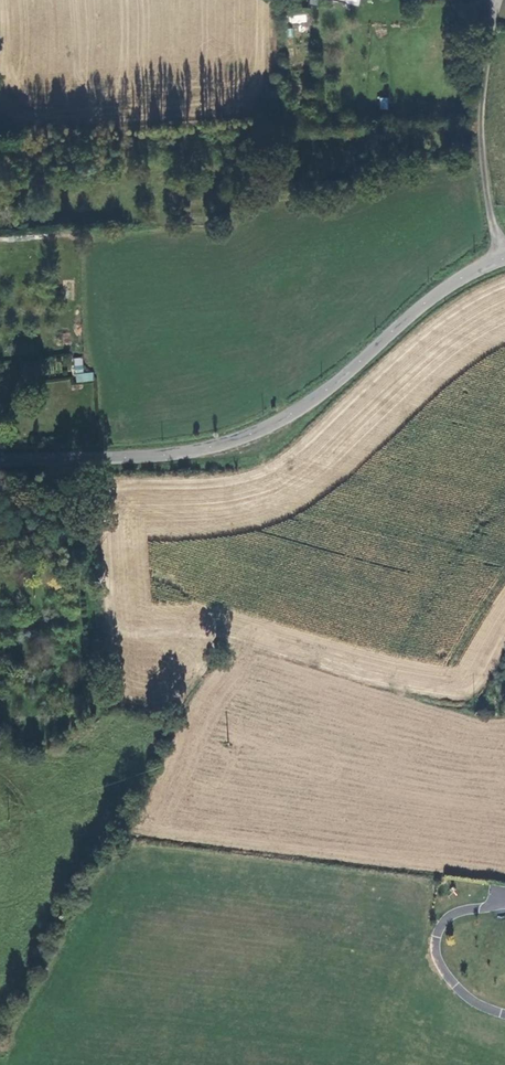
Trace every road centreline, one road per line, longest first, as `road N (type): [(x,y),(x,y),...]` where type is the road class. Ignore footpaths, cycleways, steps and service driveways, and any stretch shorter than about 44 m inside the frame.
road 1 (tertiary): [(0,461),(151,456),(244,437),(311,401),(427,302),(504,256)]

